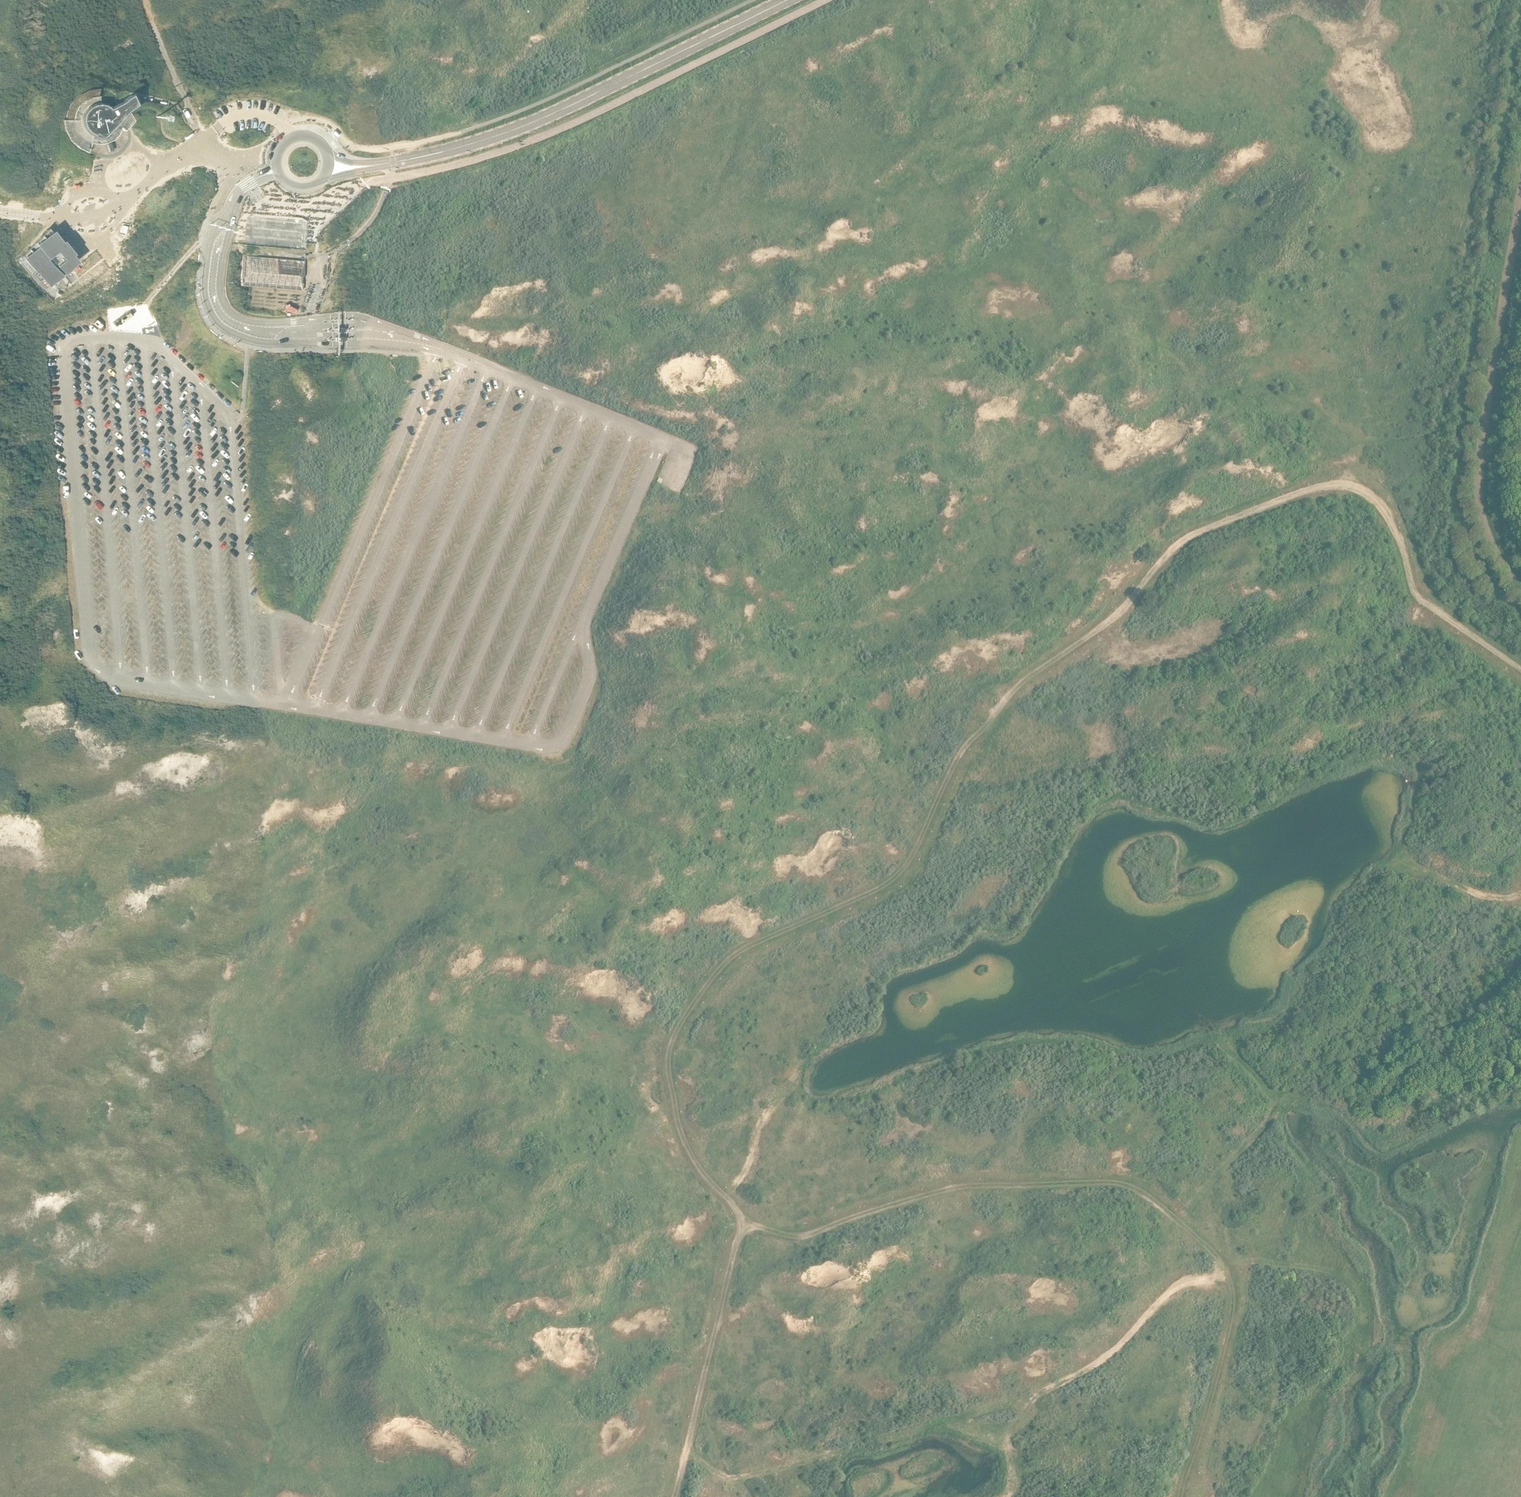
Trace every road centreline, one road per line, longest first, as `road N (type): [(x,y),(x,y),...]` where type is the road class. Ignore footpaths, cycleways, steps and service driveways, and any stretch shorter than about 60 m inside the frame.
road 1 (secondary): [(391,163),(526,126),(788,0)]
road 2 (track): [(671,1496),(743,1221)]
road 3 (secondary): [(325,154),(304,137),(277,155),(286,183),(319,181)]

